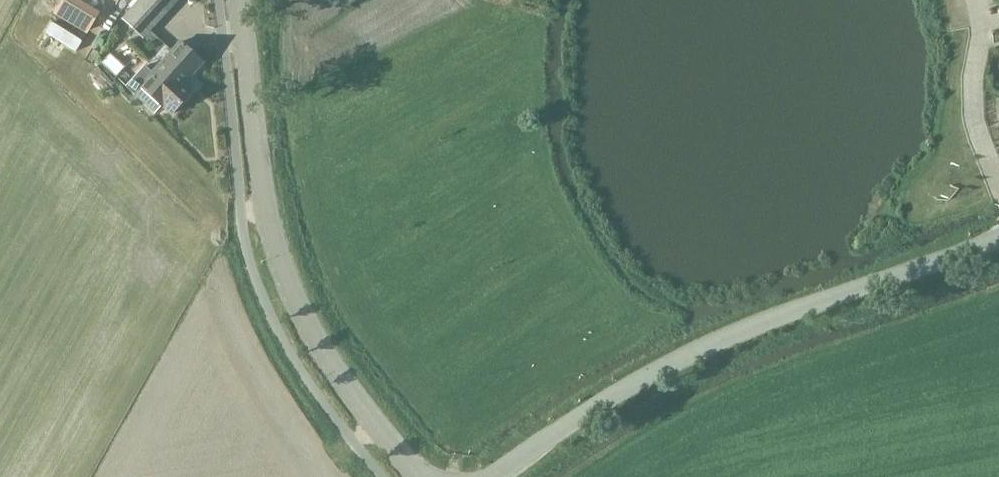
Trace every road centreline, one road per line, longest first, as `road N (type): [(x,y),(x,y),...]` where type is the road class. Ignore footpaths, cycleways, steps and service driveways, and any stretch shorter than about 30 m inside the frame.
road 1 (unclassified): [(493,476),(594,407),(698,350),(998,238)]
road 2 (residential): [(75,459),(209,230),(266,210)]
road 3 (tertiary): [(420,476),(331,361),(291,287),(266,210)]
road 4 (tertiary): [(266,210),(240,0)]
road 5 (residential): [(998,187),(973,121),(975,0)]

